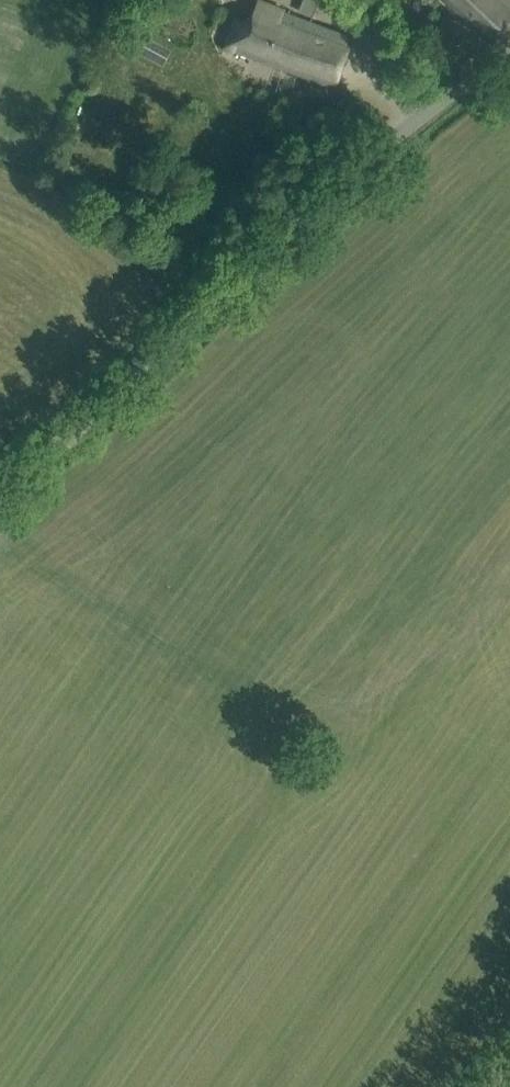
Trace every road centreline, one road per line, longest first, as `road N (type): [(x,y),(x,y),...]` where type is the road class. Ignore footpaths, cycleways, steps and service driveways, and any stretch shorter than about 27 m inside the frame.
road 1 (unclassified): [(0,468),(74,419),(509,37)]

